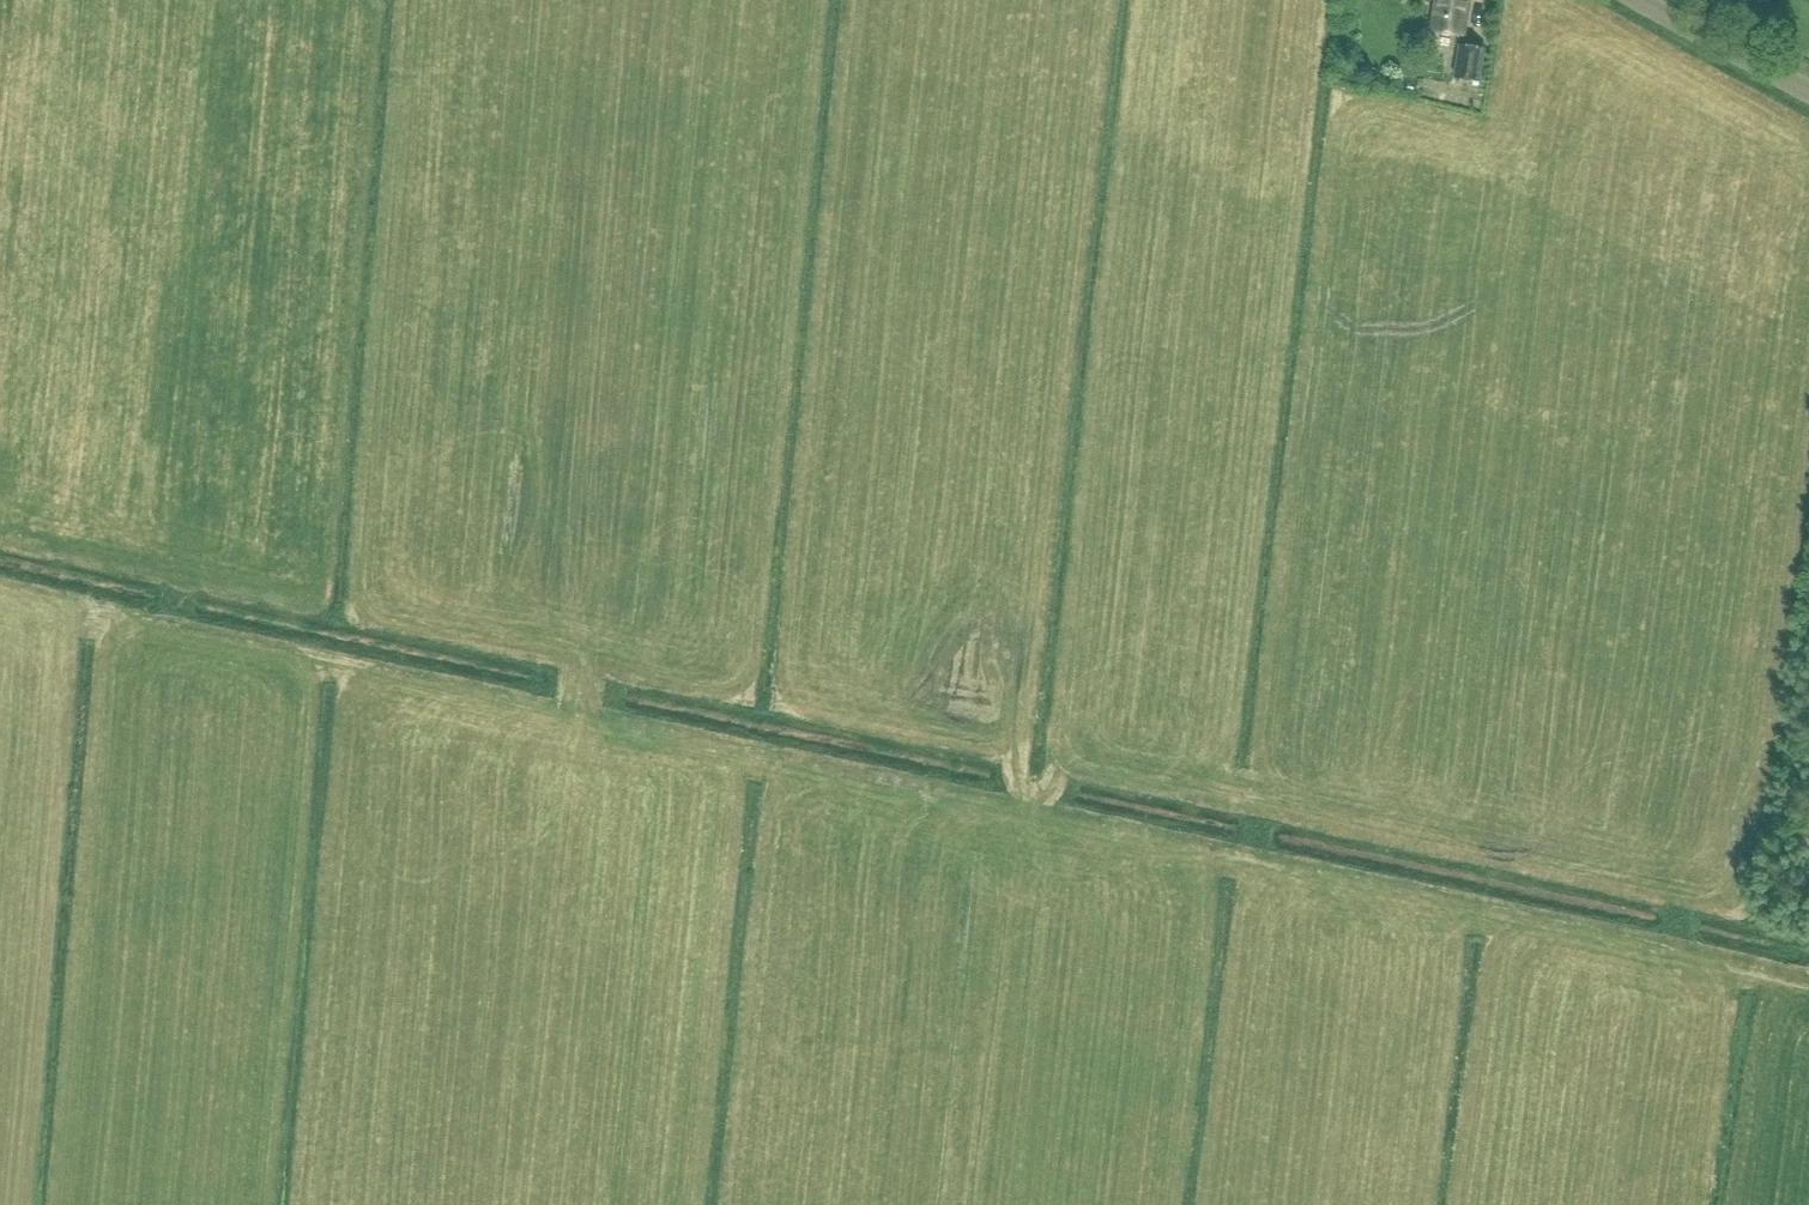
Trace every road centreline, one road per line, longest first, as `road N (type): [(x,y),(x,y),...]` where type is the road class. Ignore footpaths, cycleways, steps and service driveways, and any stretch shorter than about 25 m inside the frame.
road 1 (unclassified): [(1808,92),(1643,0)]

